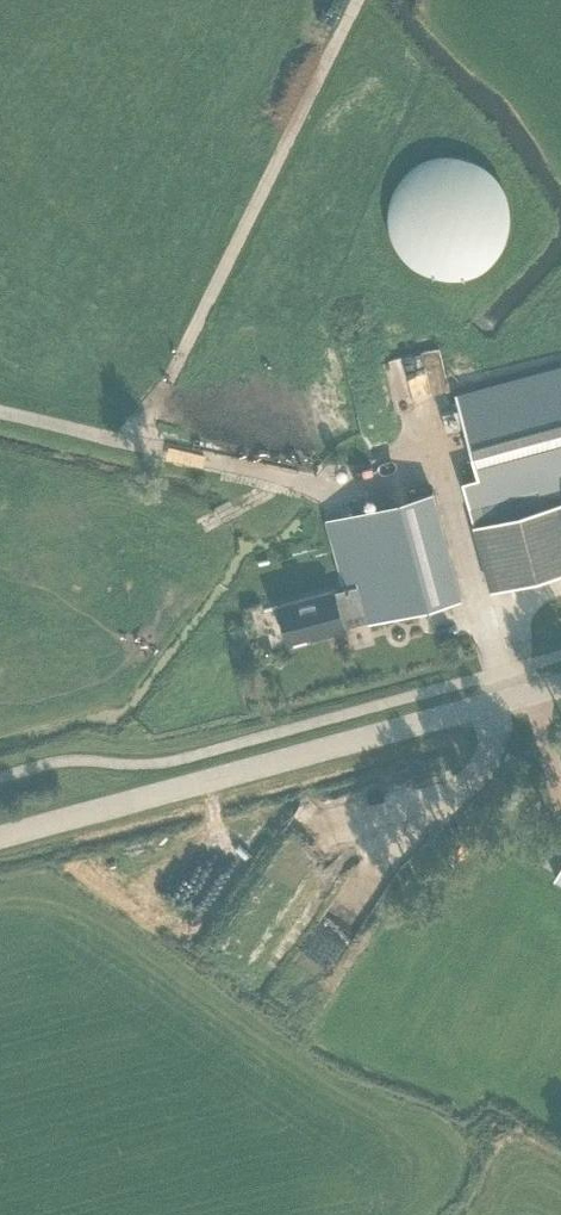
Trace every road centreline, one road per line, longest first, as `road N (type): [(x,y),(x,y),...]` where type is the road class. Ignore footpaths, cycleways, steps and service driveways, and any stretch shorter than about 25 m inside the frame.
road 1 (tertiary): [(0,838),(560,687)]
road 2 (track): [(143,445),(356,0)]
road 3 (track): [(335,494),(0,411)]

